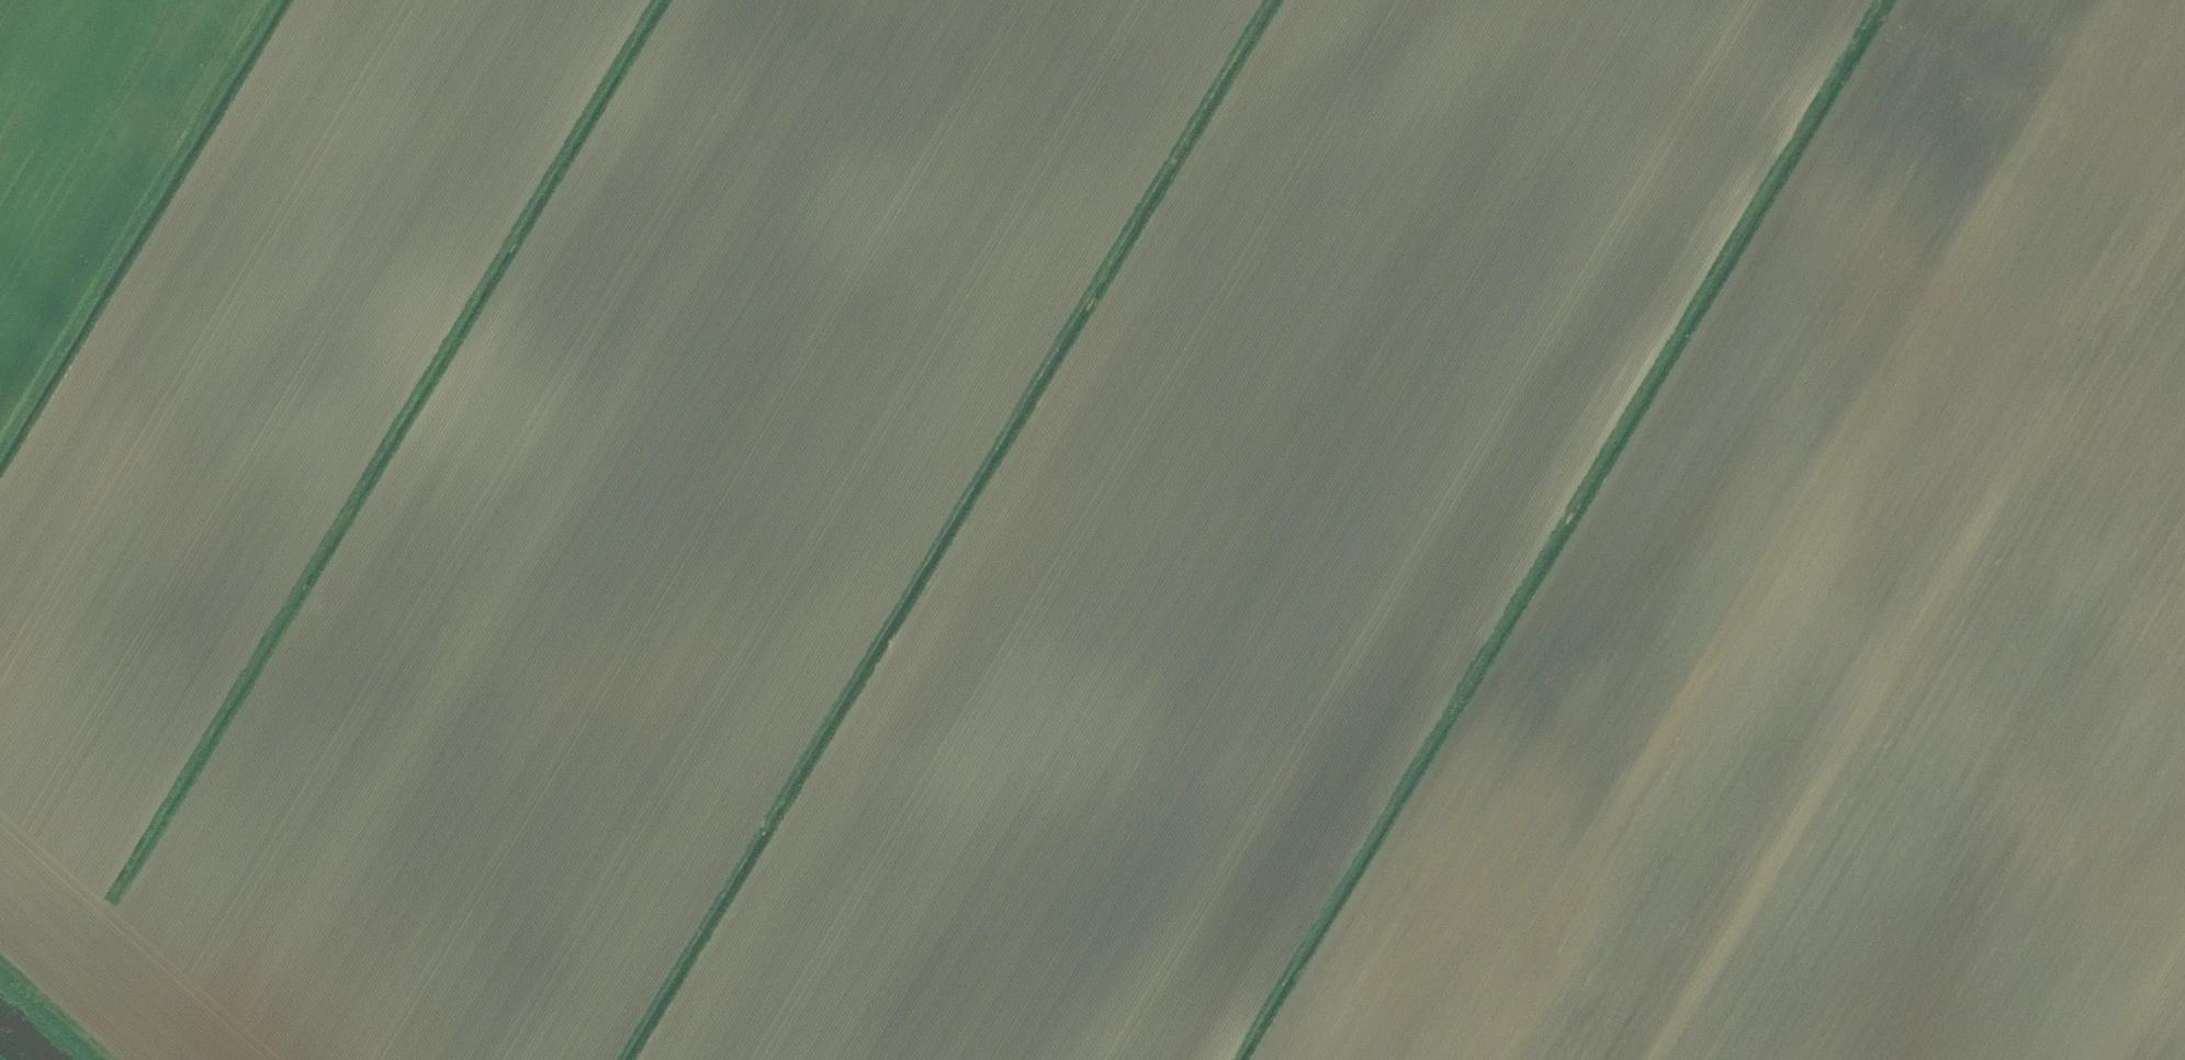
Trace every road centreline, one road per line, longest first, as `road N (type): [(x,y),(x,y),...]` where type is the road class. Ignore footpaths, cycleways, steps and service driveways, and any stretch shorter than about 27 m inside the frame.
road 1 (track): [(108,1059),(0,968)]

